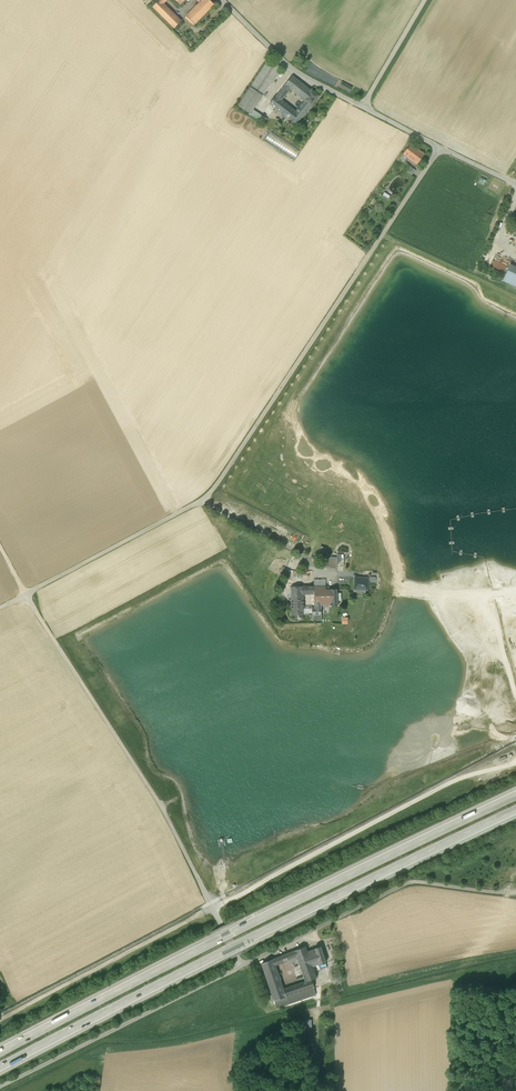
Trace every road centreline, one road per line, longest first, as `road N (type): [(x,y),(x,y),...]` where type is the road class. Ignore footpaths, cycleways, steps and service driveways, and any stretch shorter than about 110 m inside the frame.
road 1 (motorway): [(515,796),(0,1052)]
road 2 (motorway): [(0,1066),(515,810)]
road 3 (unclassified): [(242,966),(162,806),(25,594)]
road 4 (unclassified): [(200,502),(440,148)]
road 5 (unclassified): [(242,966),(410,882),(515,892)]
road 6 (unclassified): [(0,1088),(242,966)]
road 7 (unclassified): [(25,594),(200,502)]
road 8 (unclassified): [(362,107),(295,73),(221,0)]
road 9 (unclassified): [(200,502),(314,561)]
road 10 (unclassified): [(362,107),(424,0)]

